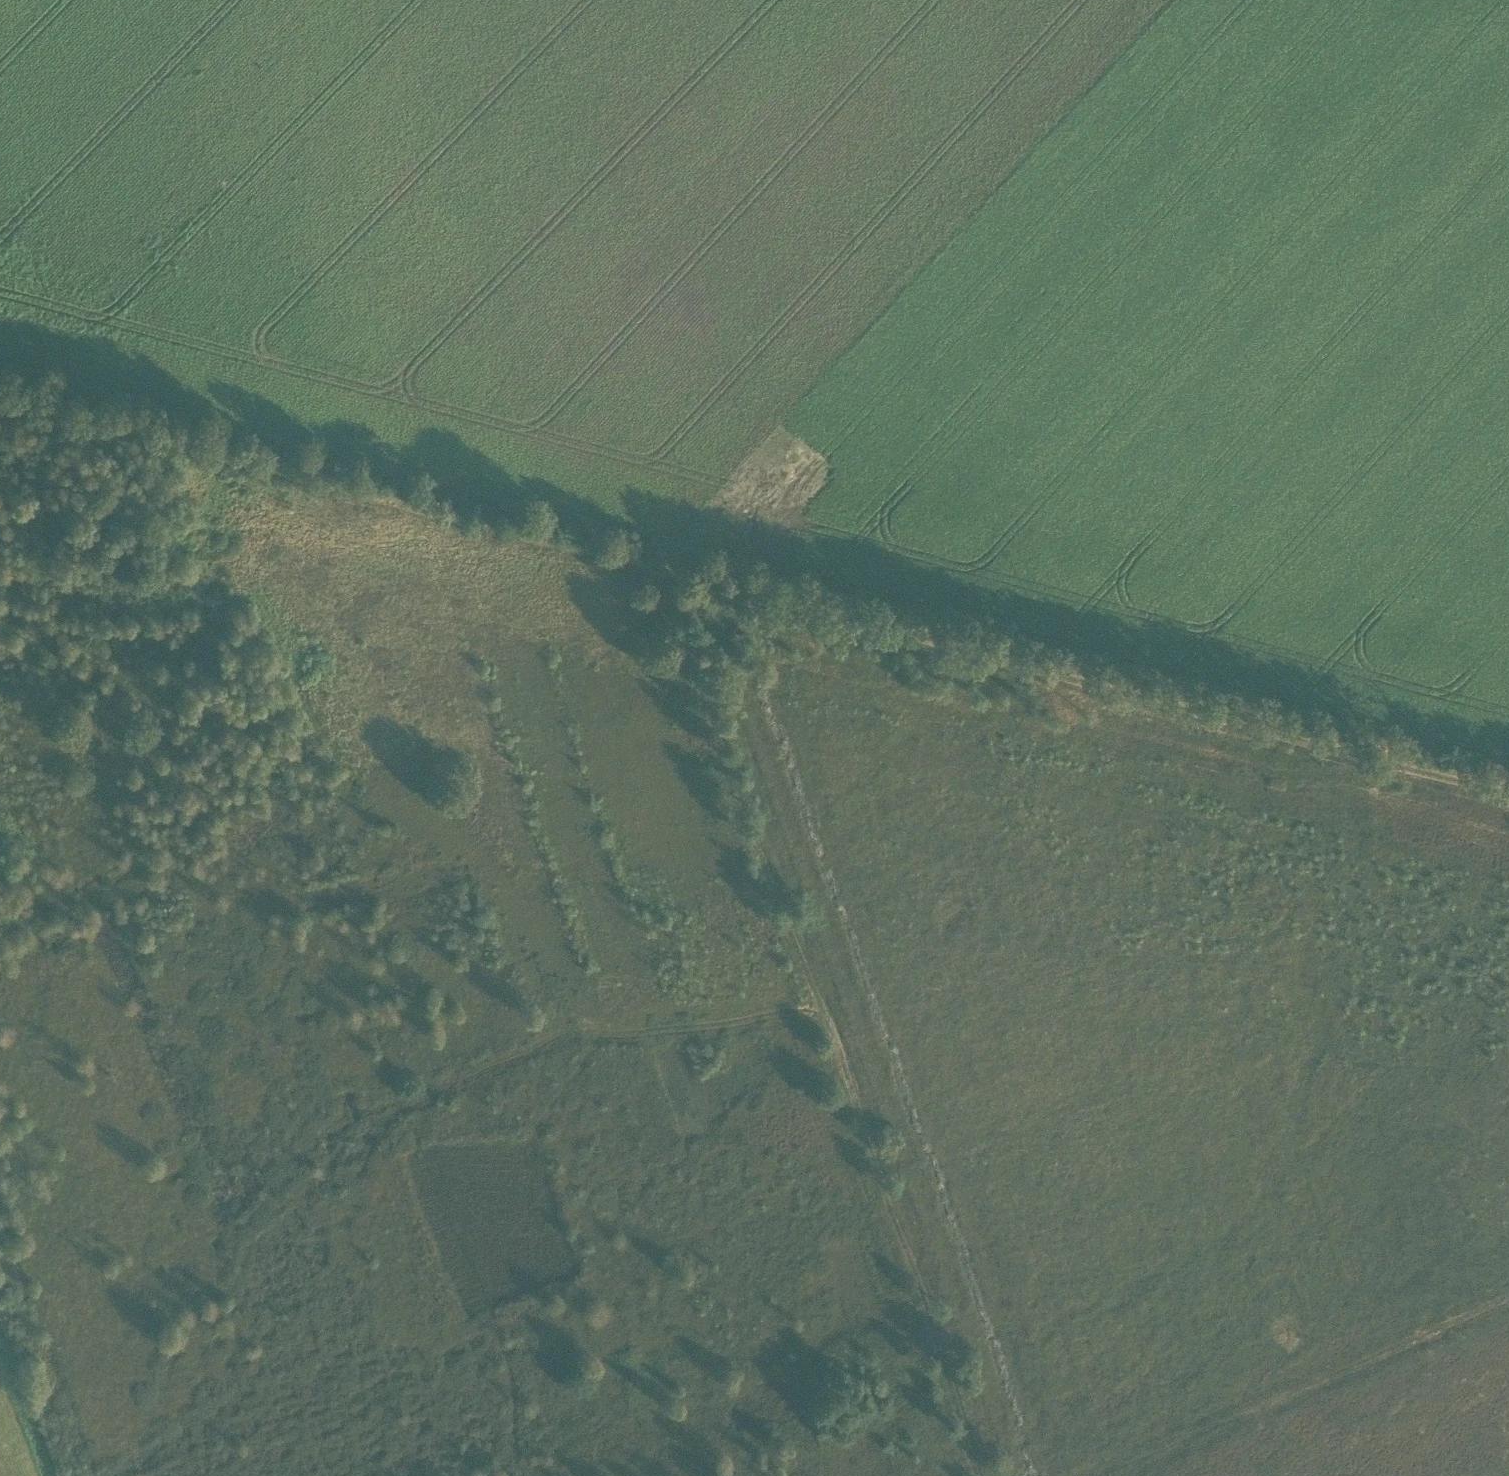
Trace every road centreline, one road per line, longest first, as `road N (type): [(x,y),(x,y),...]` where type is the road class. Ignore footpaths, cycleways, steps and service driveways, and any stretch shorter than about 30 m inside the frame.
road 1 (track): [(980,1475),(670,574)]
road 2 (track): [(1508,796),(670,574)]

